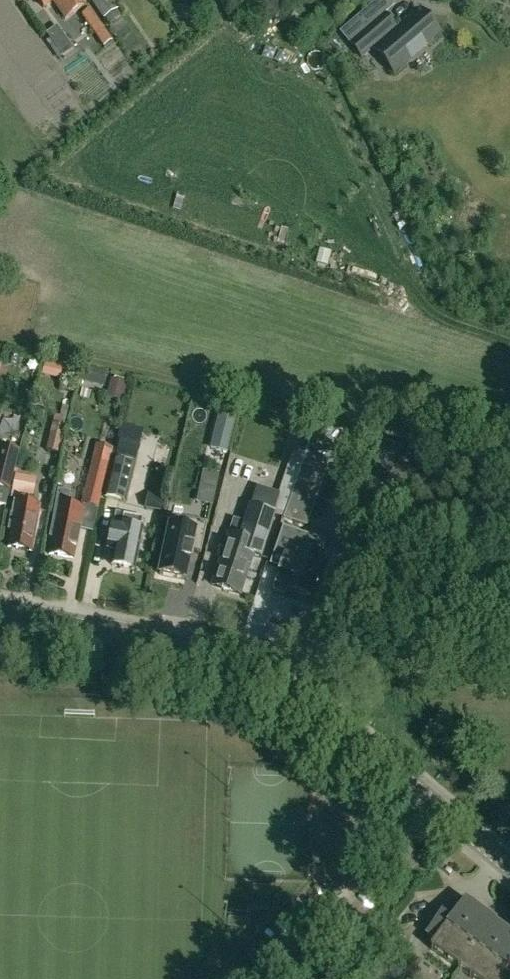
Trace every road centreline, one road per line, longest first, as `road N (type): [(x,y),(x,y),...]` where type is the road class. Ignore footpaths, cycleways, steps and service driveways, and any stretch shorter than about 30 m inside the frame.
road 1 (tertiary): [(509,866),(282,687),(183,647),(0,609)]
road 2 (track): [(282,687),(337,607),(375,574),(509,523)]

